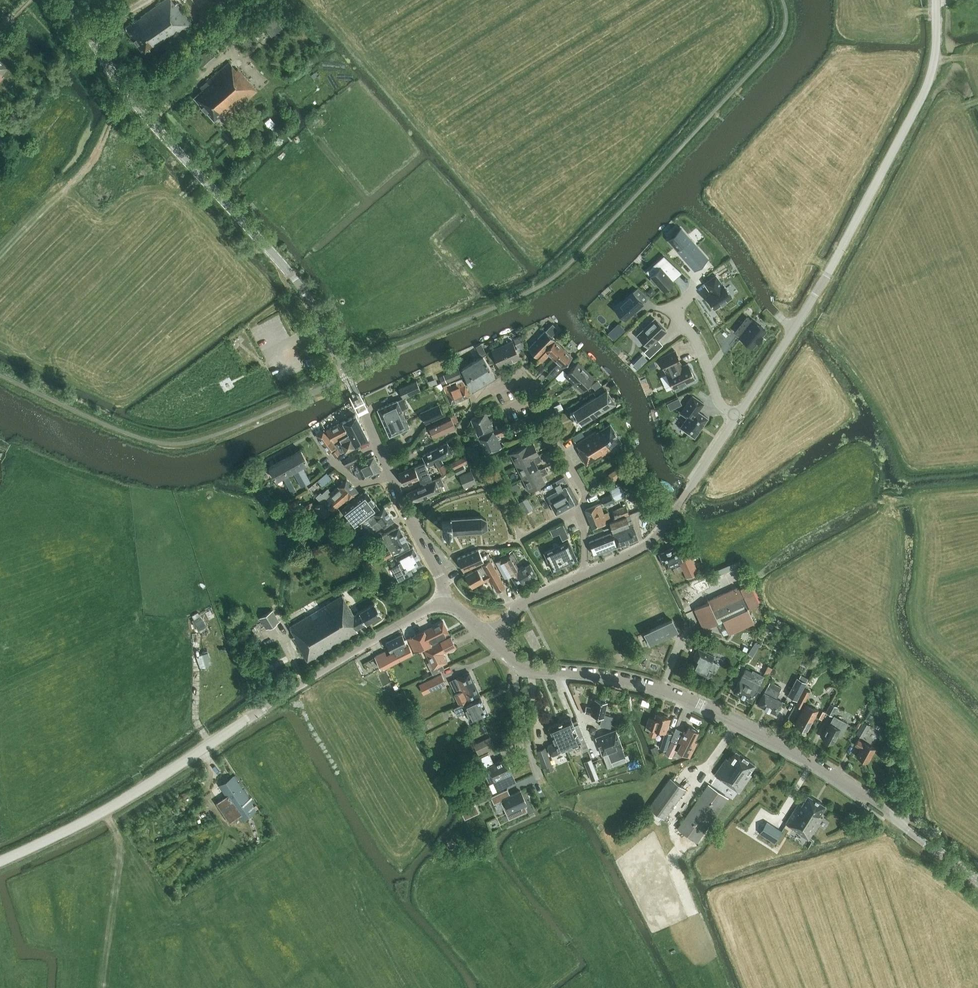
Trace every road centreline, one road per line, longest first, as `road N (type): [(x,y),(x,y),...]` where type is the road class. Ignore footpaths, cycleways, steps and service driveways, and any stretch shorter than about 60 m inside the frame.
road 1 (unclassified): [(388,467),(301,288),(150,120),(67,0)]
road 2 (tertiary): [(977,883),(851,790),(708,710),(662,690),(533,672),(489,639)]
road 3 (tertiary): [(0,861),(91,818),(344,656),(442,605)]
road 4 (tertiary): [(737,416),(820,285),(920,99),(933,63),(936,0)]
road 5 (residential): [(583,576),(585,492),(523,379),(489,391),(457,432),(388,467)]
road 6 (tertiary): [(583,576),(649,544),(737,416)]
road 7 (track): [(108,987),(116,834),(103,811)]
road 8 (unclassified): [(442,605),(442,583),(388,467)]
road 9 (residential): [(737,416),(721,405),(700,350),(672,311)]

